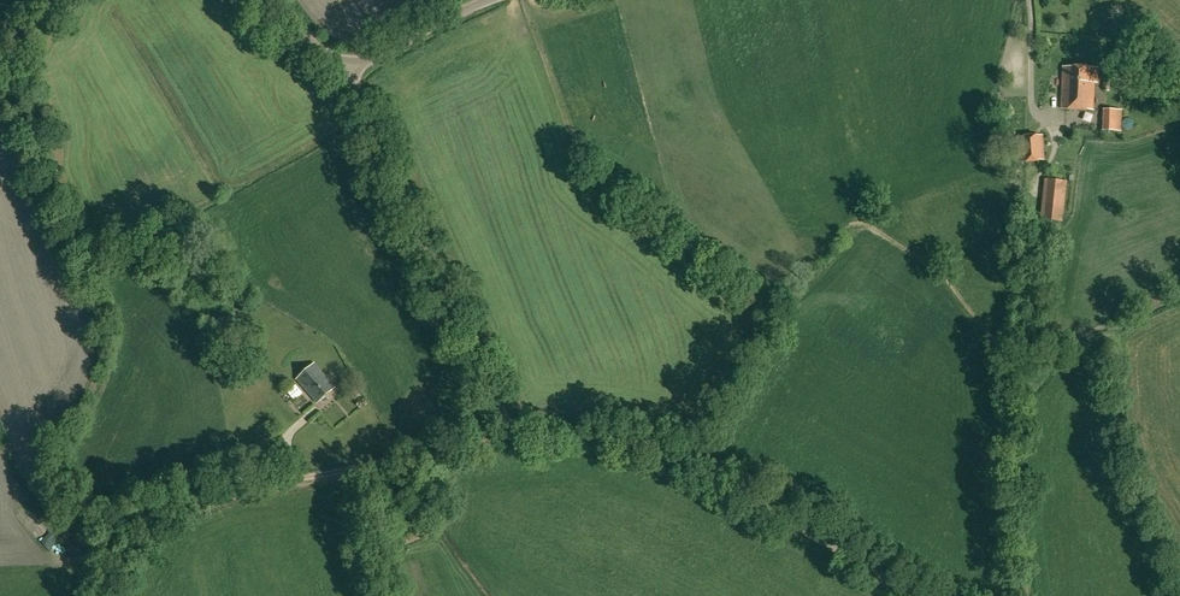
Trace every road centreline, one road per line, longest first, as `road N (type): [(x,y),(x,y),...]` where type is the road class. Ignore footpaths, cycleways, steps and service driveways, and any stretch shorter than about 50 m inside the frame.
road 1 (unclassified): [(918,595),(684,460),(584,434),(511,435),(351,65)]
road 2 (track): [(511,435),(334,469),(164,517),(130,543),(109,595)]
road 3 (track): [(1033,595),(1015,471),(1028,365)]
road 4 (track): [(1028,365),(1035,184)]
road 5 (unclassified): [(351,65),(489,0)]

